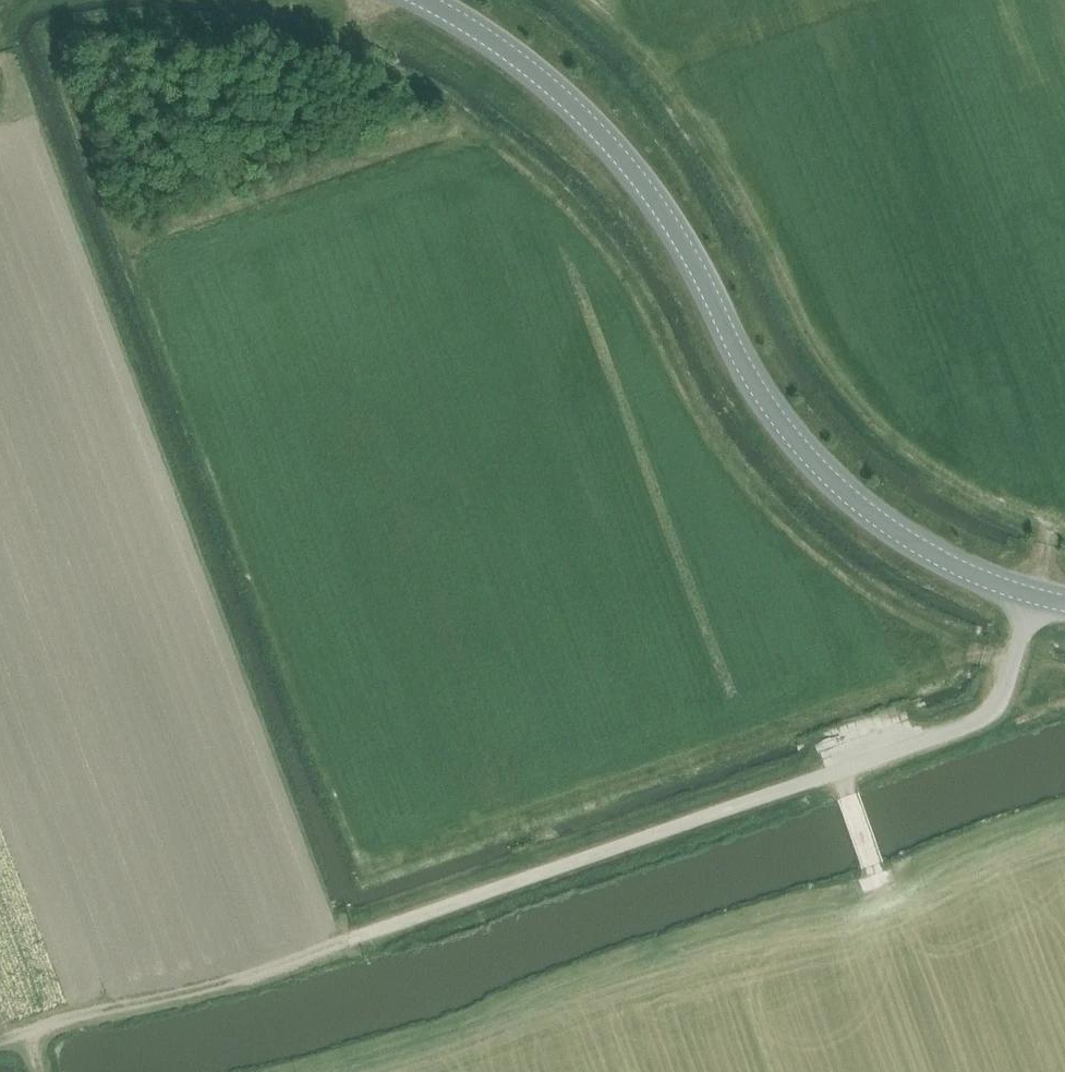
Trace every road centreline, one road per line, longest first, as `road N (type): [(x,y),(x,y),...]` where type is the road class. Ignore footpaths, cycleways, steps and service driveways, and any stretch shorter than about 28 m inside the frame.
road 1 (tertiary): [(1064,604),(964,575),(863,517),(770,411),(631,172),(552,88),(415,0)]

